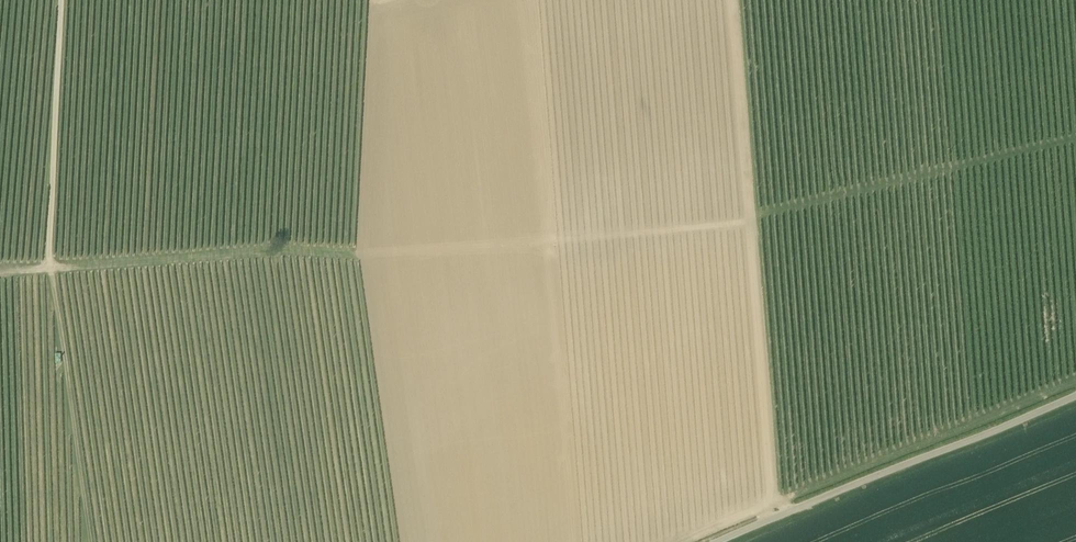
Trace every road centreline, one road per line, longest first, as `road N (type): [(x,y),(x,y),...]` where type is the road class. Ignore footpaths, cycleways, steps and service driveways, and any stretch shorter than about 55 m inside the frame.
road 1 (unclassified): [(716,541),(1075,395)]

